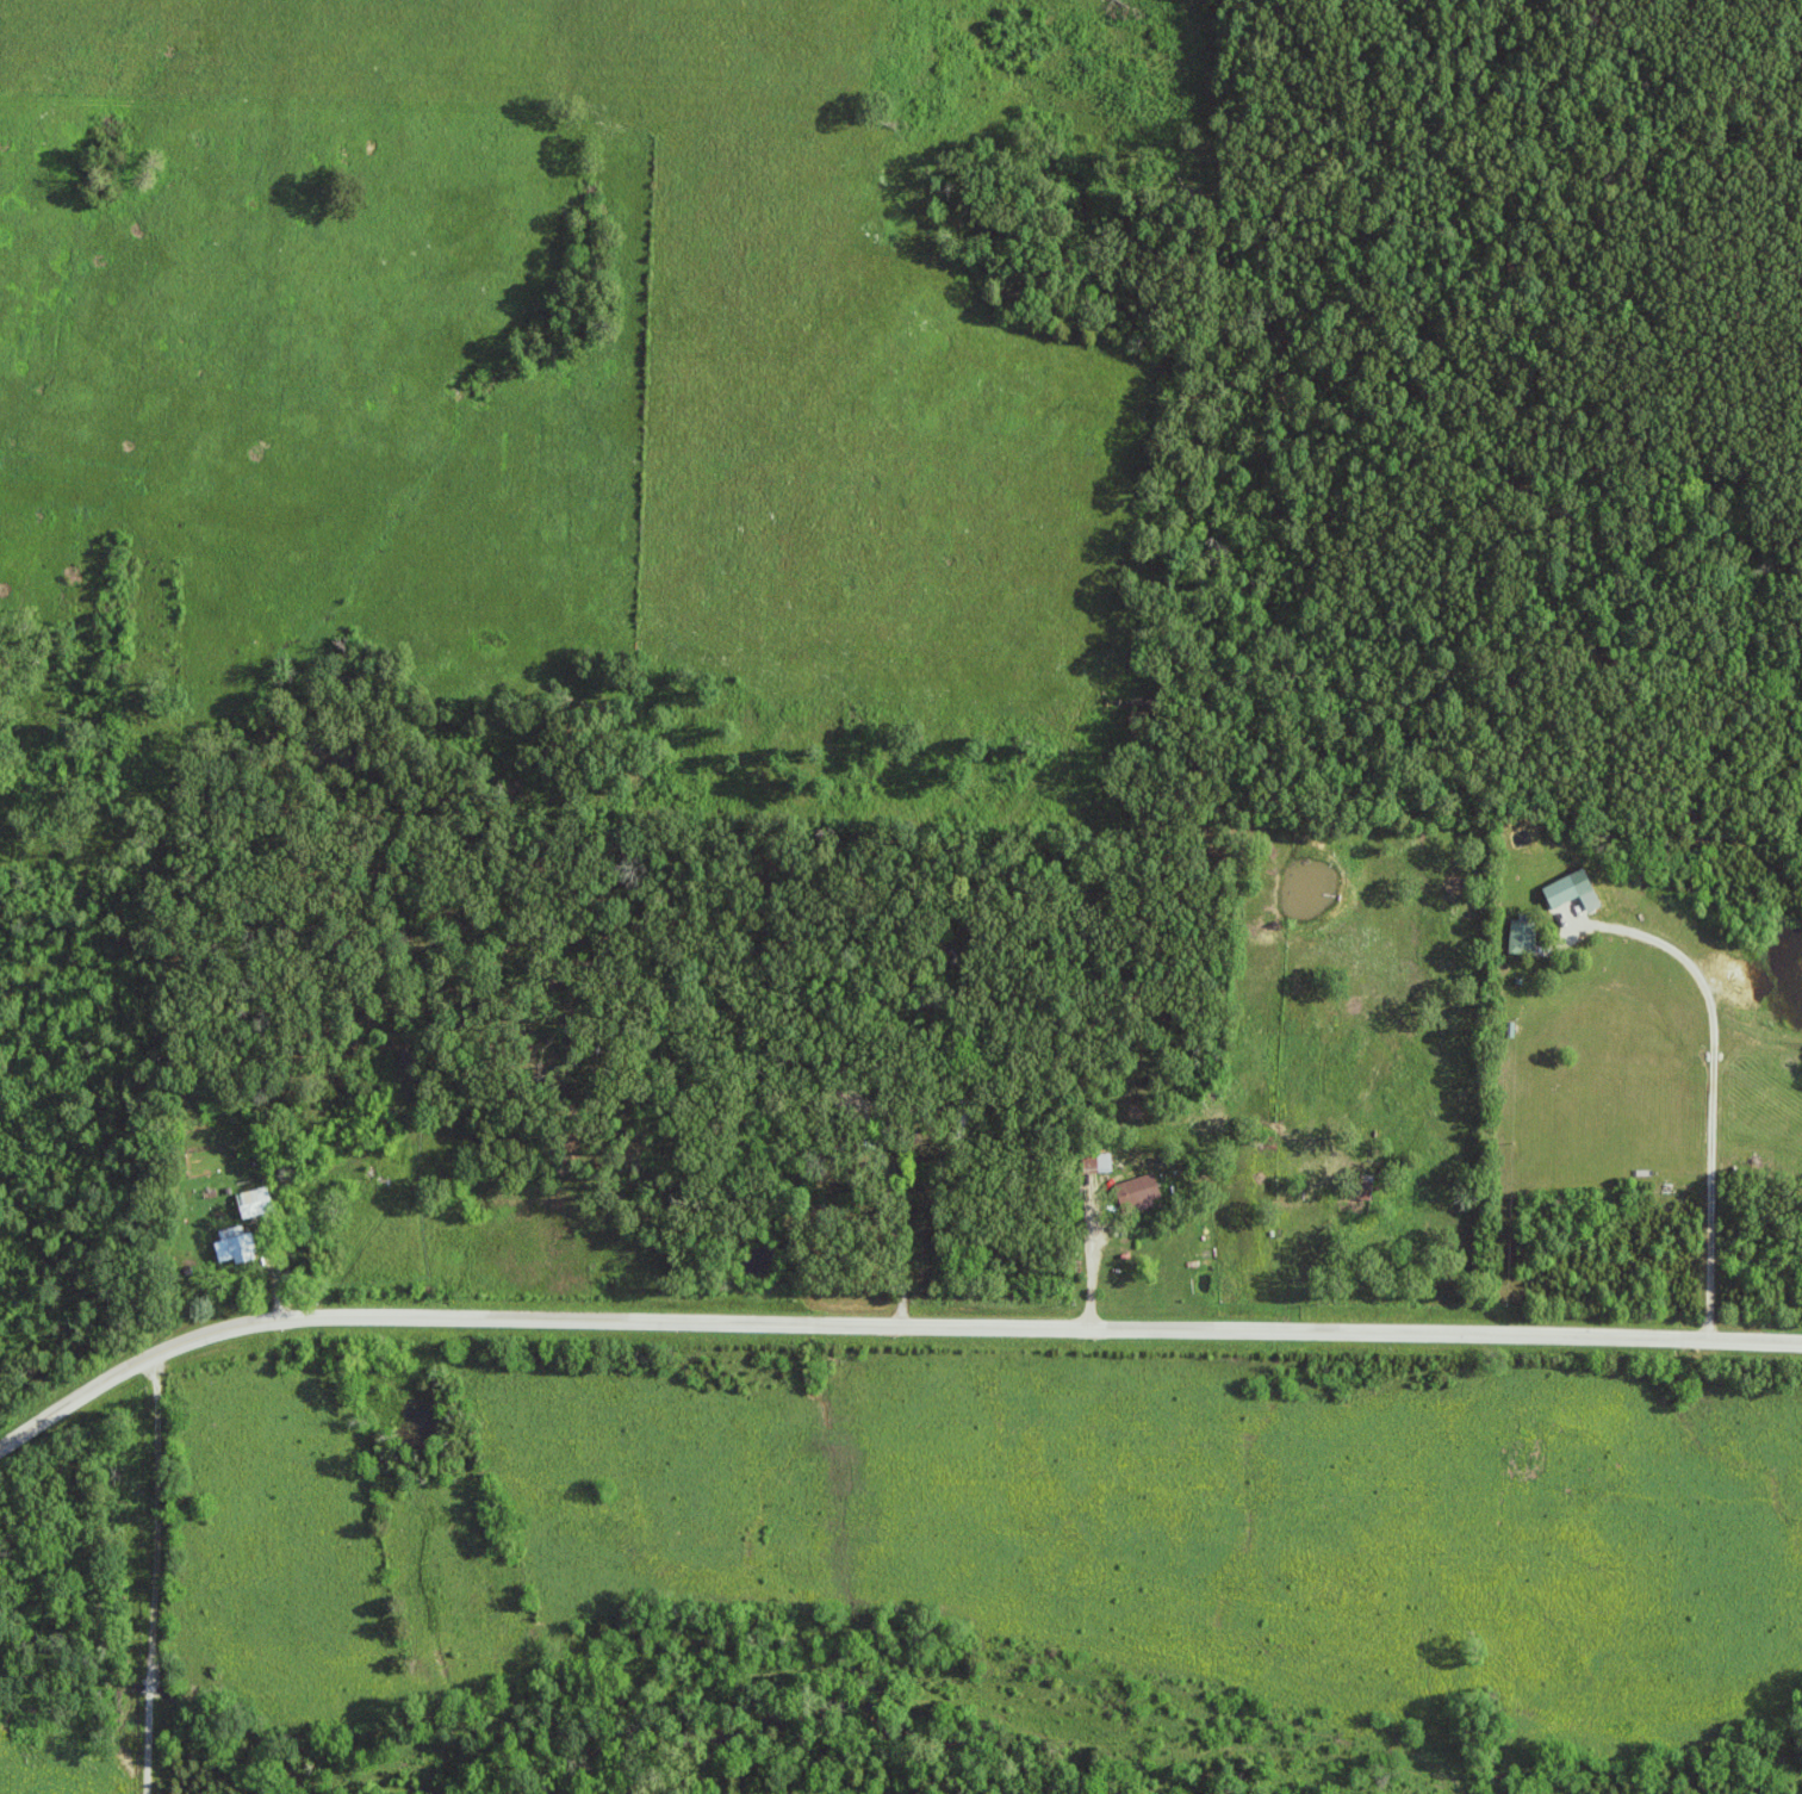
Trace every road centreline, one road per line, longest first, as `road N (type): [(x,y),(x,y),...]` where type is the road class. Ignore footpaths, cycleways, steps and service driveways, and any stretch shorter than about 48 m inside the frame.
road 1 (tertiary): [(0,1450),(156,1349),(261,1314),(1801,1337)]

